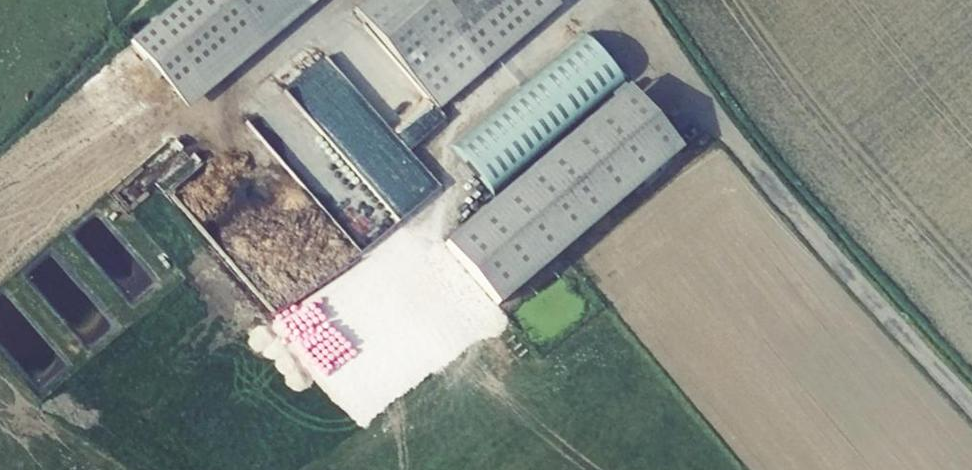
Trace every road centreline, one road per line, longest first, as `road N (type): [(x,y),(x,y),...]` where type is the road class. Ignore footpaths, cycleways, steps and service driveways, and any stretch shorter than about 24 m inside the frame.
road 1 (track): [(971,406),(709,109)]
road 2 (residential): [(639,0),(709,109)]

